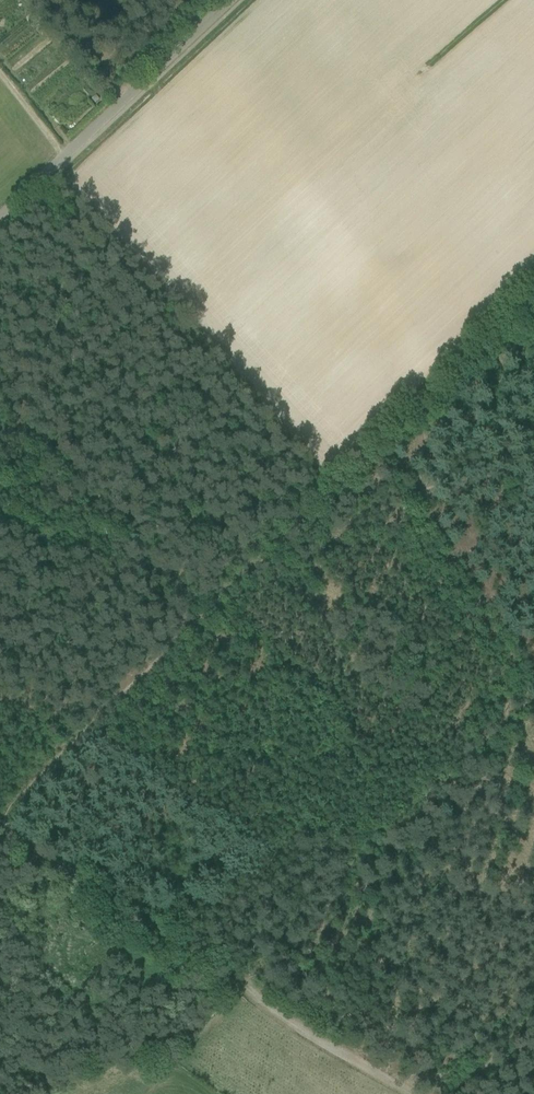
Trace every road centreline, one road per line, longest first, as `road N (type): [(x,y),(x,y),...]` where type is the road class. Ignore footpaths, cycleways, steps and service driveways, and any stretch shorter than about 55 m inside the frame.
road 1 (unclassified): [(227,0),(0,213)]
road 2 (track): [(193,624),(0,487)]

